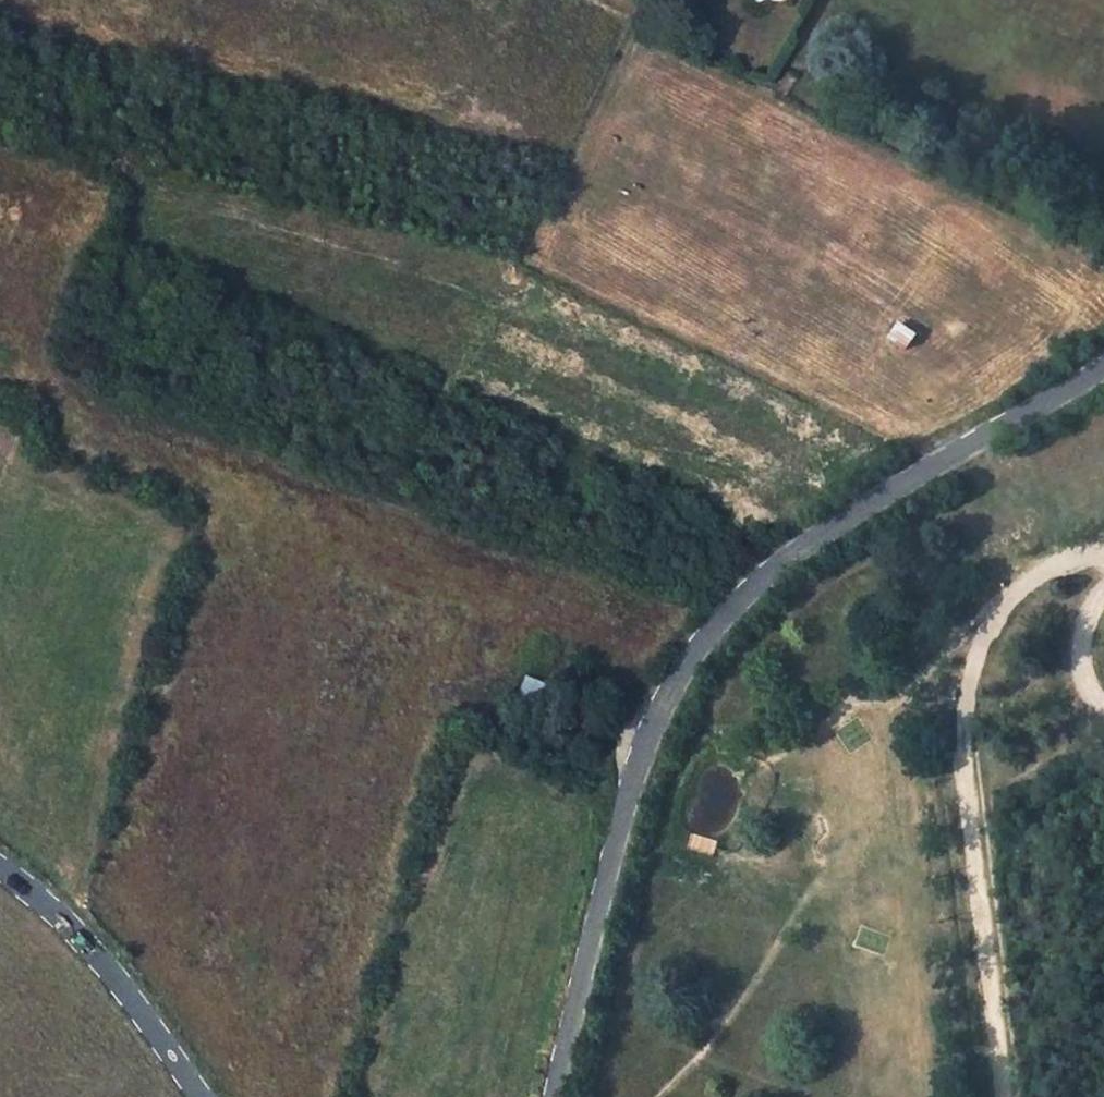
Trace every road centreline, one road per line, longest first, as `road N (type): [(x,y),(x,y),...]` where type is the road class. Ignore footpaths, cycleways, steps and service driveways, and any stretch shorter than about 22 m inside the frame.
road 1 (unclassified): [(558,1096),(625,815),(666,700),(718,617),(801,546),(1103,368)]
road 2 (unclassified): [(0,867),(101,960),(203,1096)]

